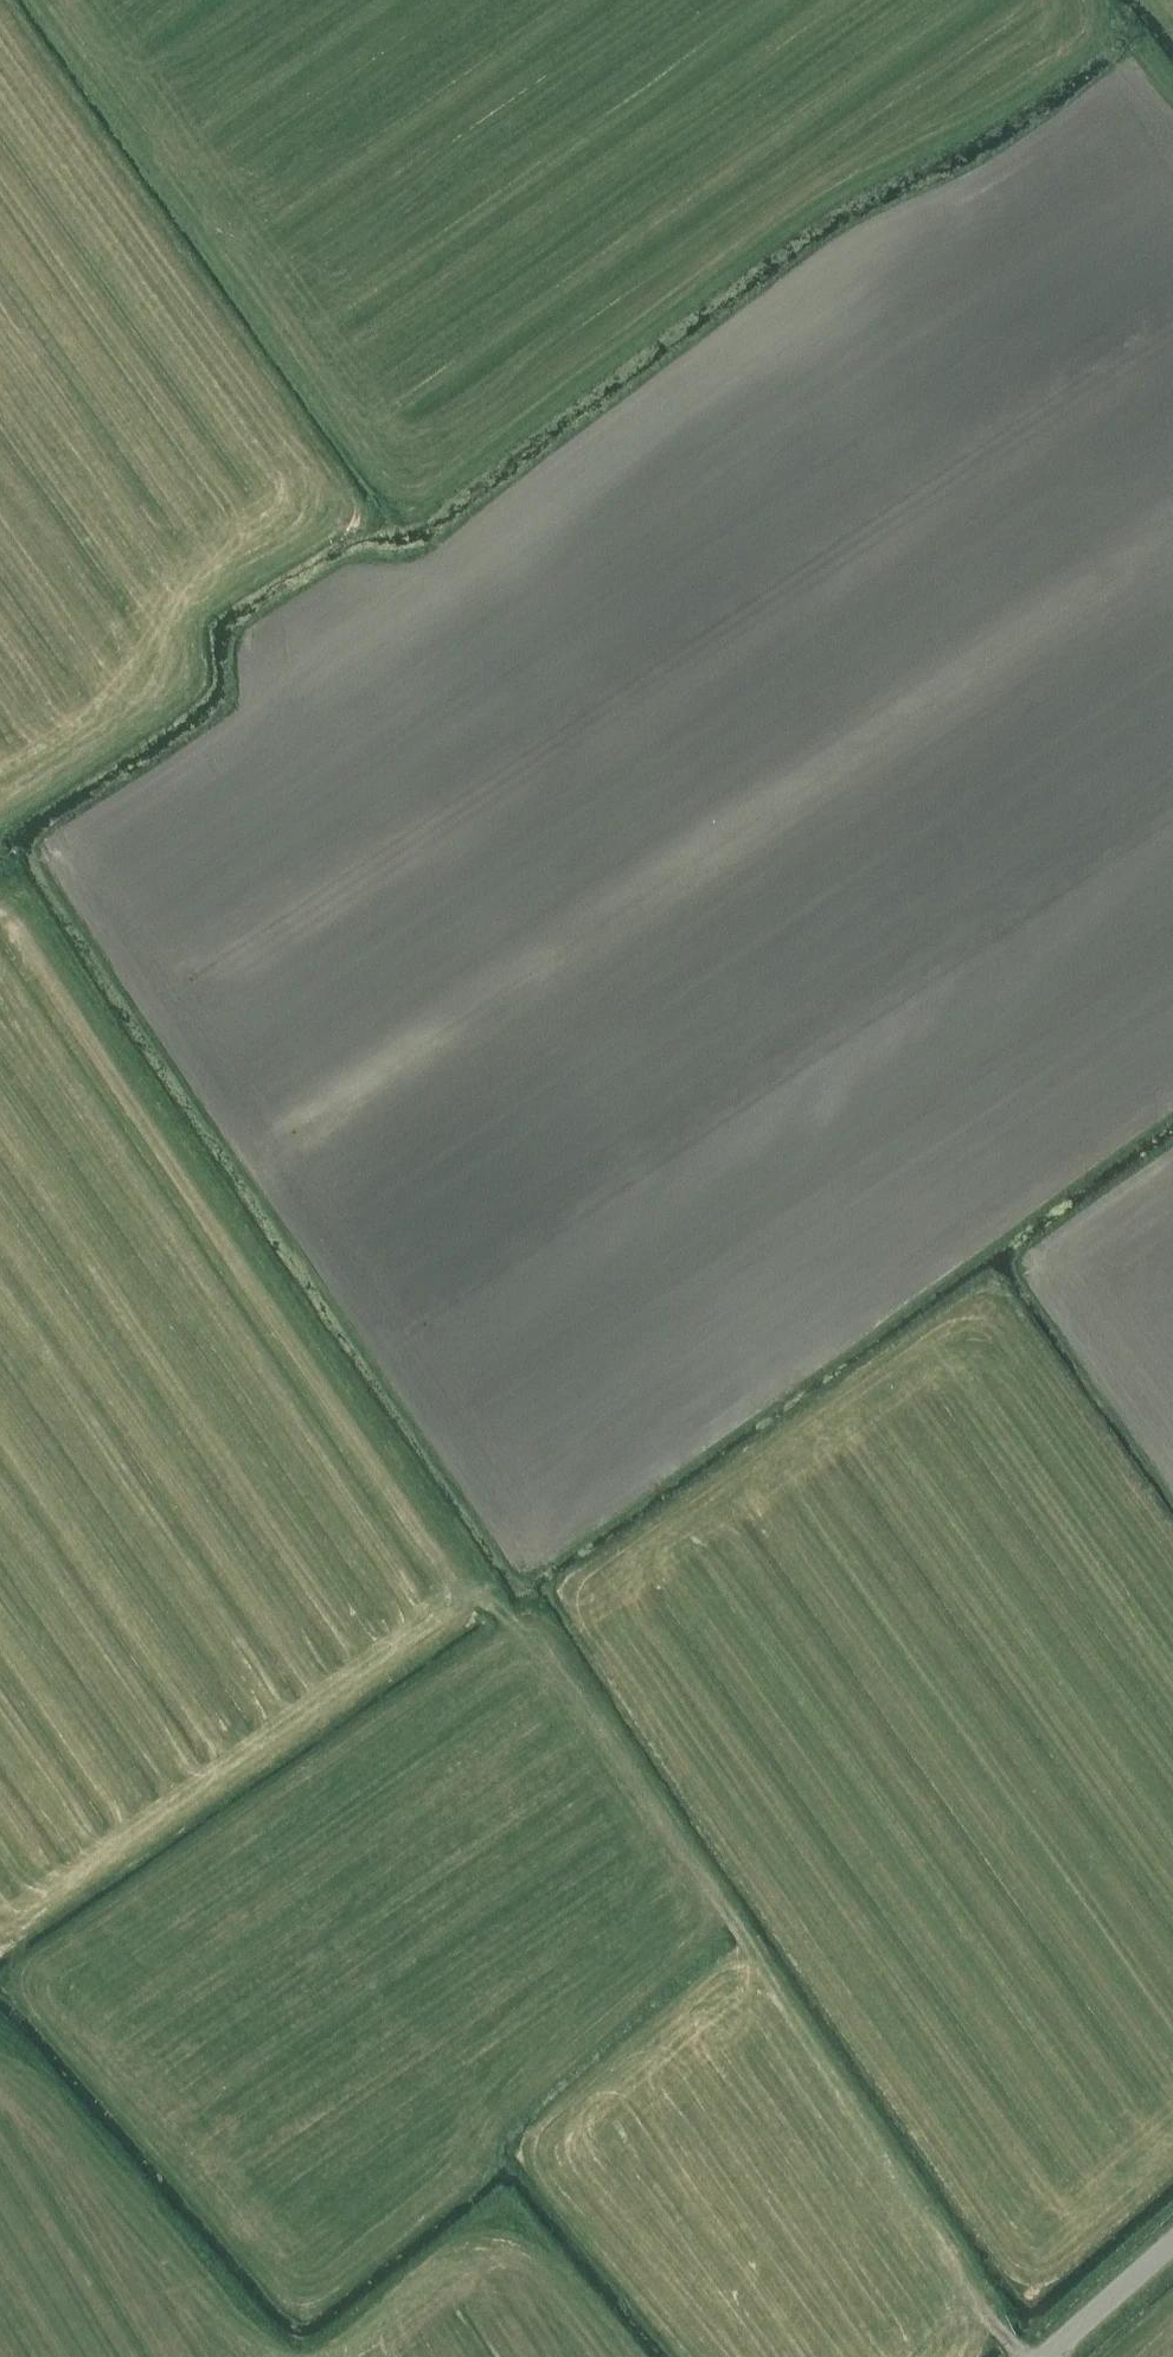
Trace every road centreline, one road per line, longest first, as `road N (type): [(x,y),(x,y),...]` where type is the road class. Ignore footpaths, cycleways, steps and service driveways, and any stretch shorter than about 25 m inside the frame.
road 1 (unclassified): [(1042,2356),(1172,2243)]

